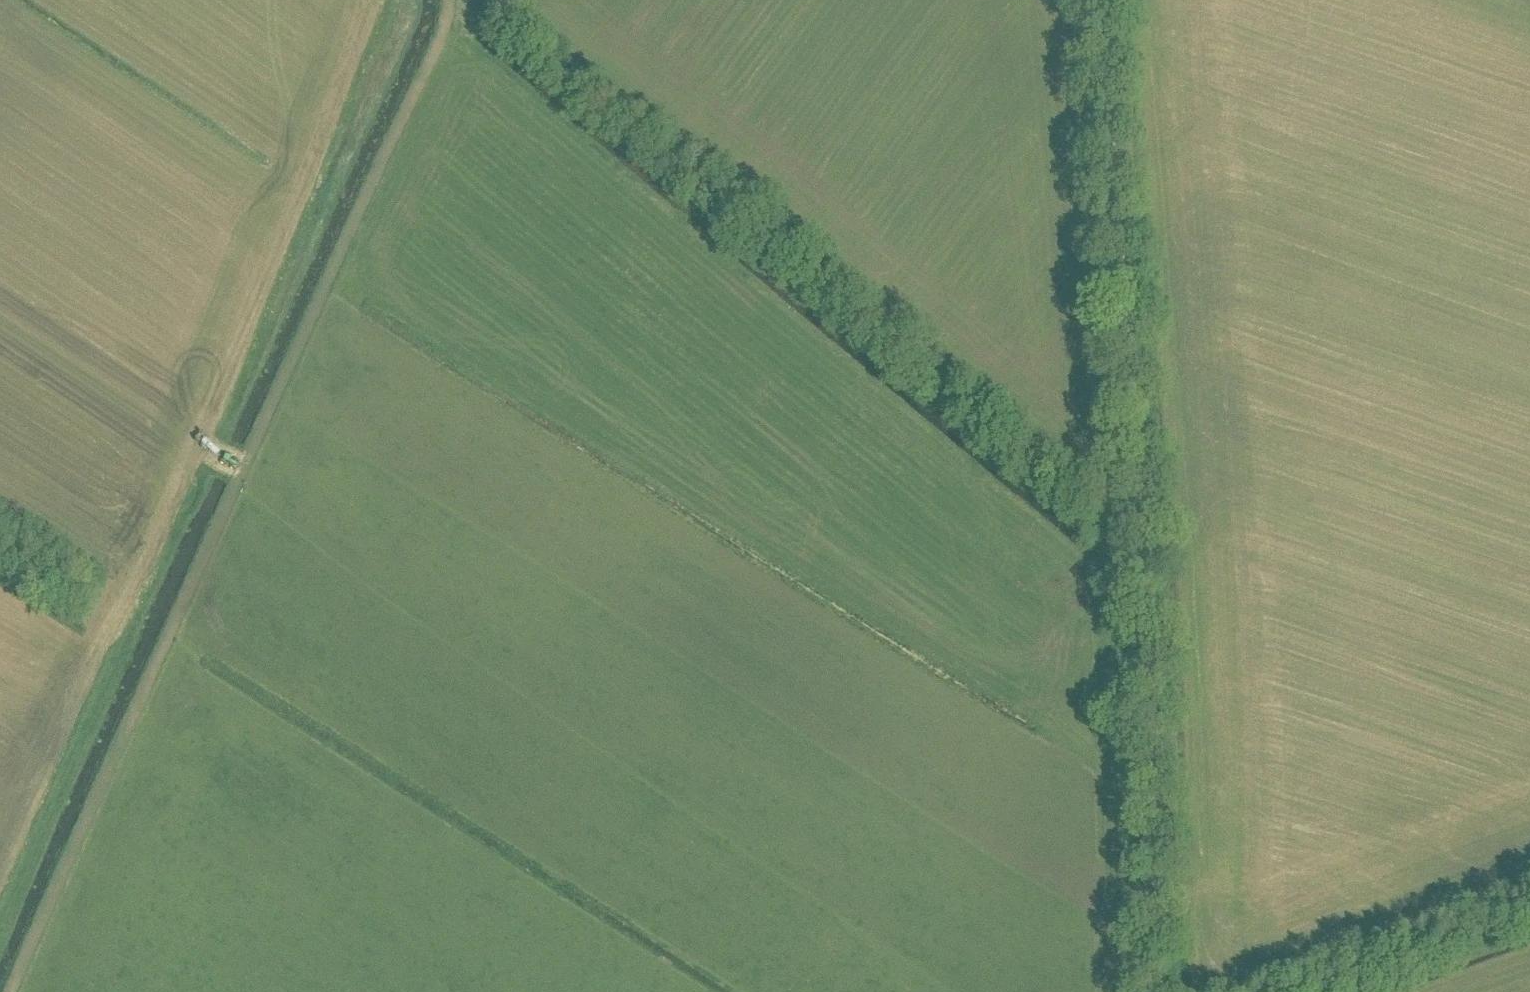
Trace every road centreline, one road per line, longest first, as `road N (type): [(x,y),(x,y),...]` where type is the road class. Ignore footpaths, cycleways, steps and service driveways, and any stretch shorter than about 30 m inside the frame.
road 1 (tertiary): [(1153,991),(1148,574),(1098,0)]

